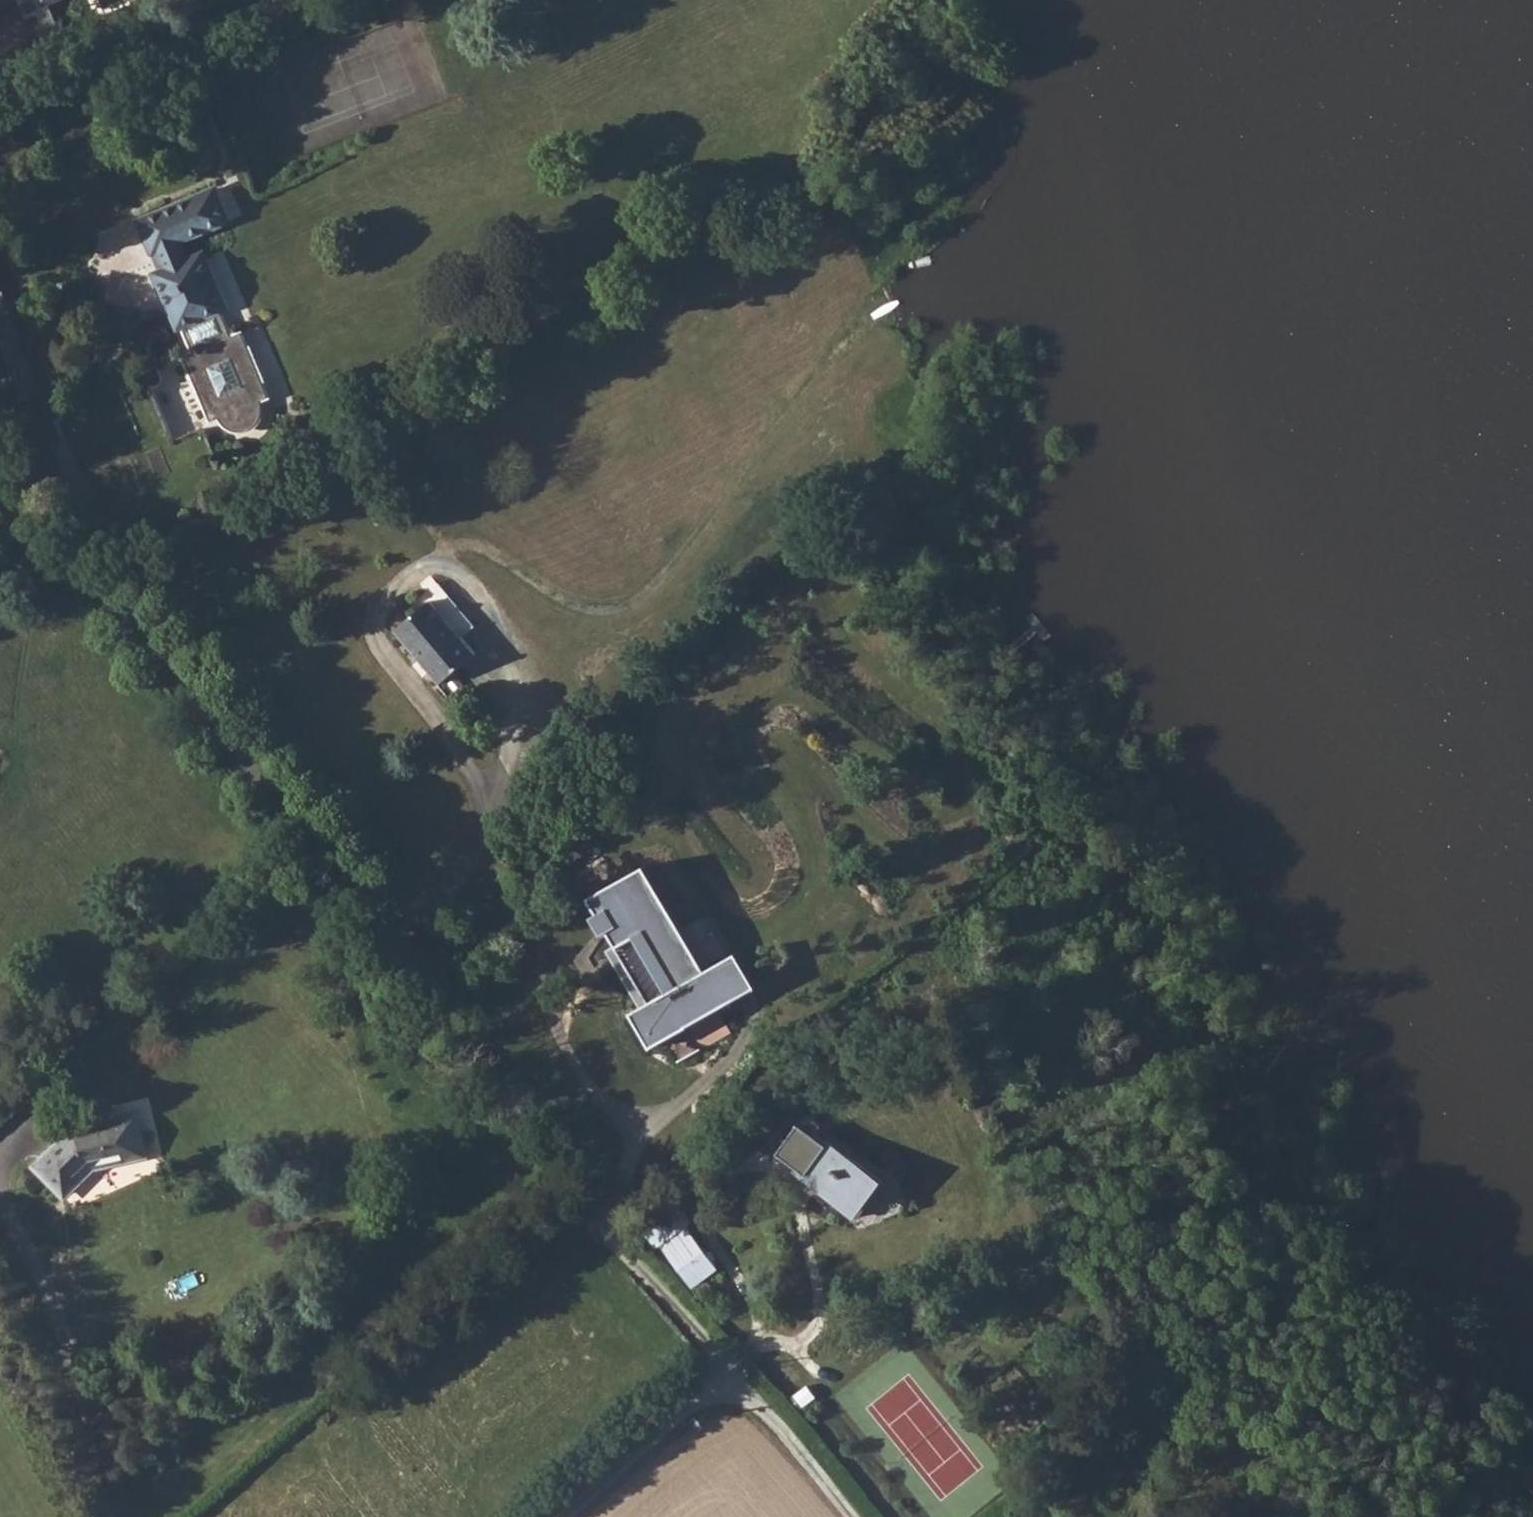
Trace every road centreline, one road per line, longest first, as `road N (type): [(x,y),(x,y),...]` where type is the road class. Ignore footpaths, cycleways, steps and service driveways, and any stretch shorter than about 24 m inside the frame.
road 1 (residential): [(0,124),(251,24)]
road 2 (residential): [(576,1516),(738,1380)]
road 3 (residential): [(738,1380),(596,1225)]
road 4 (residential): [(857,1516),(738,1380)]

